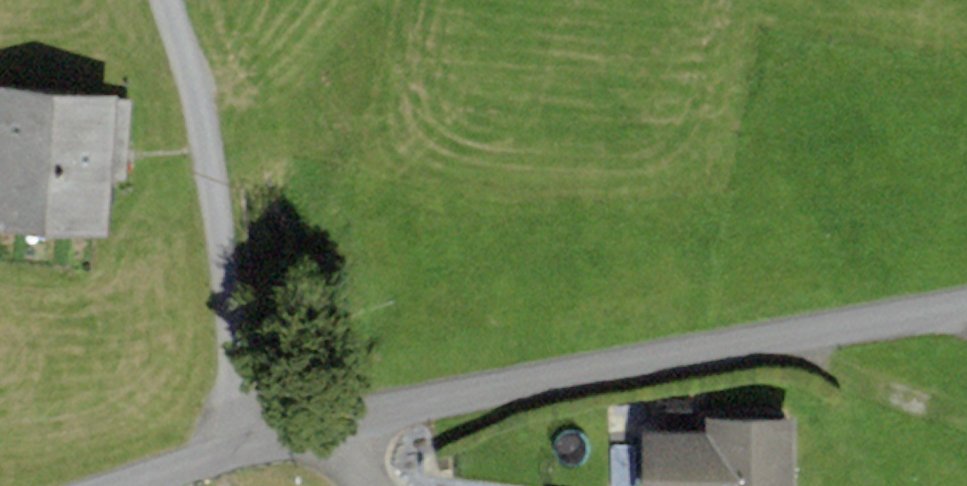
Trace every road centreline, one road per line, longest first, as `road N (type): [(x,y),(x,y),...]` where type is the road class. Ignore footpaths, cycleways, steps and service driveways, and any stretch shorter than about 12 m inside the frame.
road 1 (residential): [(226,452),(318,454),(378,420),(462,397),(966,307)]
road 2 (residential): [(168,0),(212,182),(233,346),(226,452)]
road 3 (track): [(805,336),(893,397),(966,417)]

